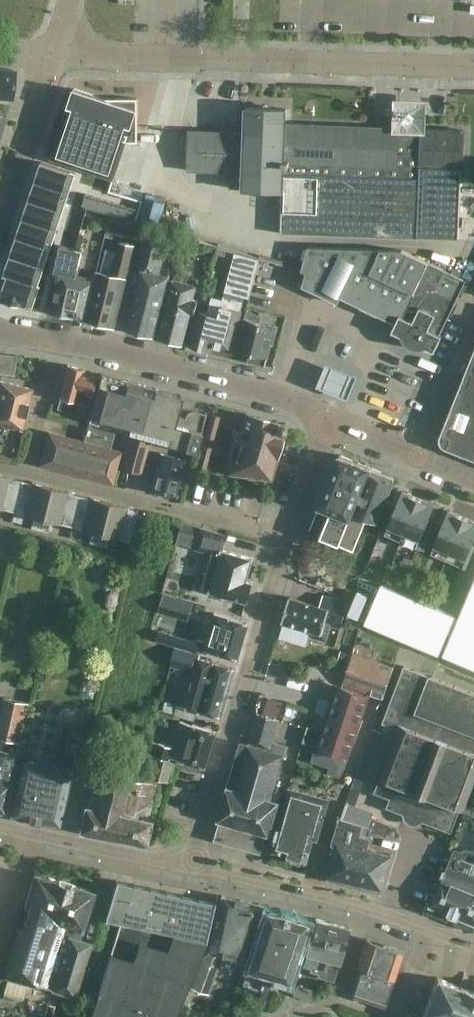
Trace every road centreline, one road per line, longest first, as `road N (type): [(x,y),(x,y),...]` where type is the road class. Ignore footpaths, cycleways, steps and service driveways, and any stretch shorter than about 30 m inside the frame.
road 1 (residential): [(473,66),(56,53)]
road 2 (residential): [(191,866),(288,539)]
road 3 (residential): [(191,866),(344,900),(473,946)]
road 4 (residential): [(328,418),(182,368),(62,341)]
road 5 (residential): [(27,471),(288,539)]
road 6 (residential): [(0,828),(191,866)]
road 7 (residential): [(0,218),(56,53)]
road 8 (residential): [(414,454),(473,325)]
road 9 (residential): [(27,471),(62,341)]
road 10 (residential): [(288,539),(328,418)]

